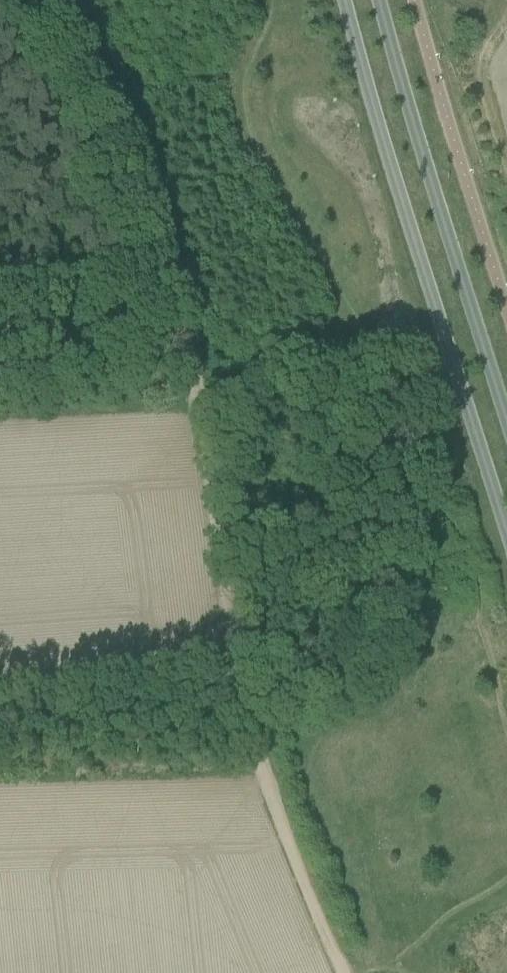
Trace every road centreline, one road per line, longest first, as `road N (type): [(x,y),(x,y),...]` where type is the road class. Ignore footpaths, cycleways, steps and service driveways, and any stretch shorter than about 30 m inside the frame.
road 1 (track): [(42,0),(110,126),(199,392),(224,593),(255,741),(338,972)]
road 2 (secondary): [(348,0),(506,521)]
road 3 (secondary): [(506,411),(383,0)]

